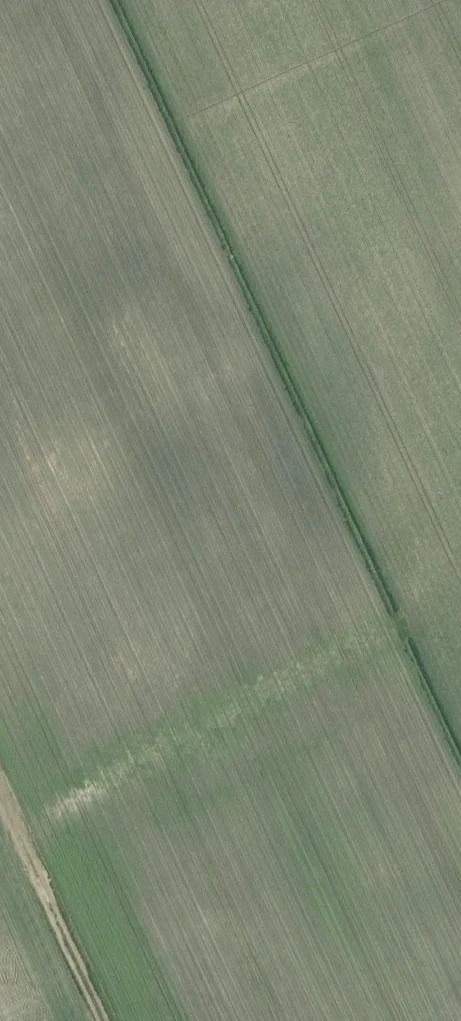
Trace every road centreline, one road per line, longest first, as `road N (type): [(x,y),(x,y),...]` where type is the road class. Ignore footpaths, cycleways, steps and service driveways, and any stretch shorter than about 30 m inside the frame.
road 1 (track): [(0,794),(103,1020)]

